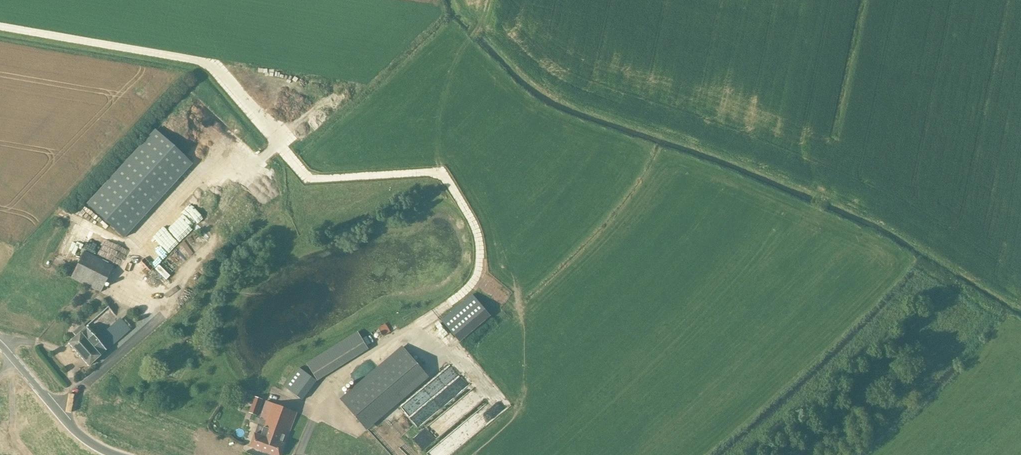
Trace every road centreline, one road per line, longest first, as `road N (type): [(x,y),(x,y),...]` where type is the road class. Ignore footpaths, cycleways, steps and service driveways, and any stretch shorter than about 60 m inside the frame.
road 1 (unclassified): [(116,454),(80,436),(0,344)]

